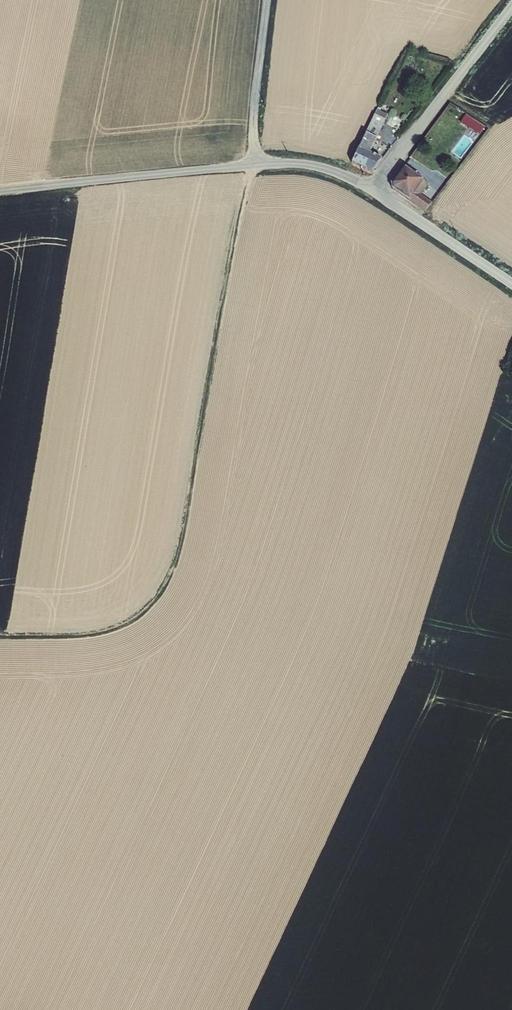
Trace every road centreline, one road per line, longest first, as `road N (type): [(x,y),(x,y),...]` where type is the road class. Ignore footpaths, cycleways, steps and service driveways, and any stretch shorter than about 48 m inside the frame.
road 1 (track): [(251,165),(162,581),(137,611),(109,626),(0,634)]
road 2 (tertiary): [(251,165),(0,190)]
road 3 (tertiary): [(511,6),(374,188)]
road 4 (tertiary): [(511,283),(374,188)]
road 5 (unclassified): [(272,0),(251,165)]
road 6 (tertiary): [(374,188),(312,165),(251,165)]

